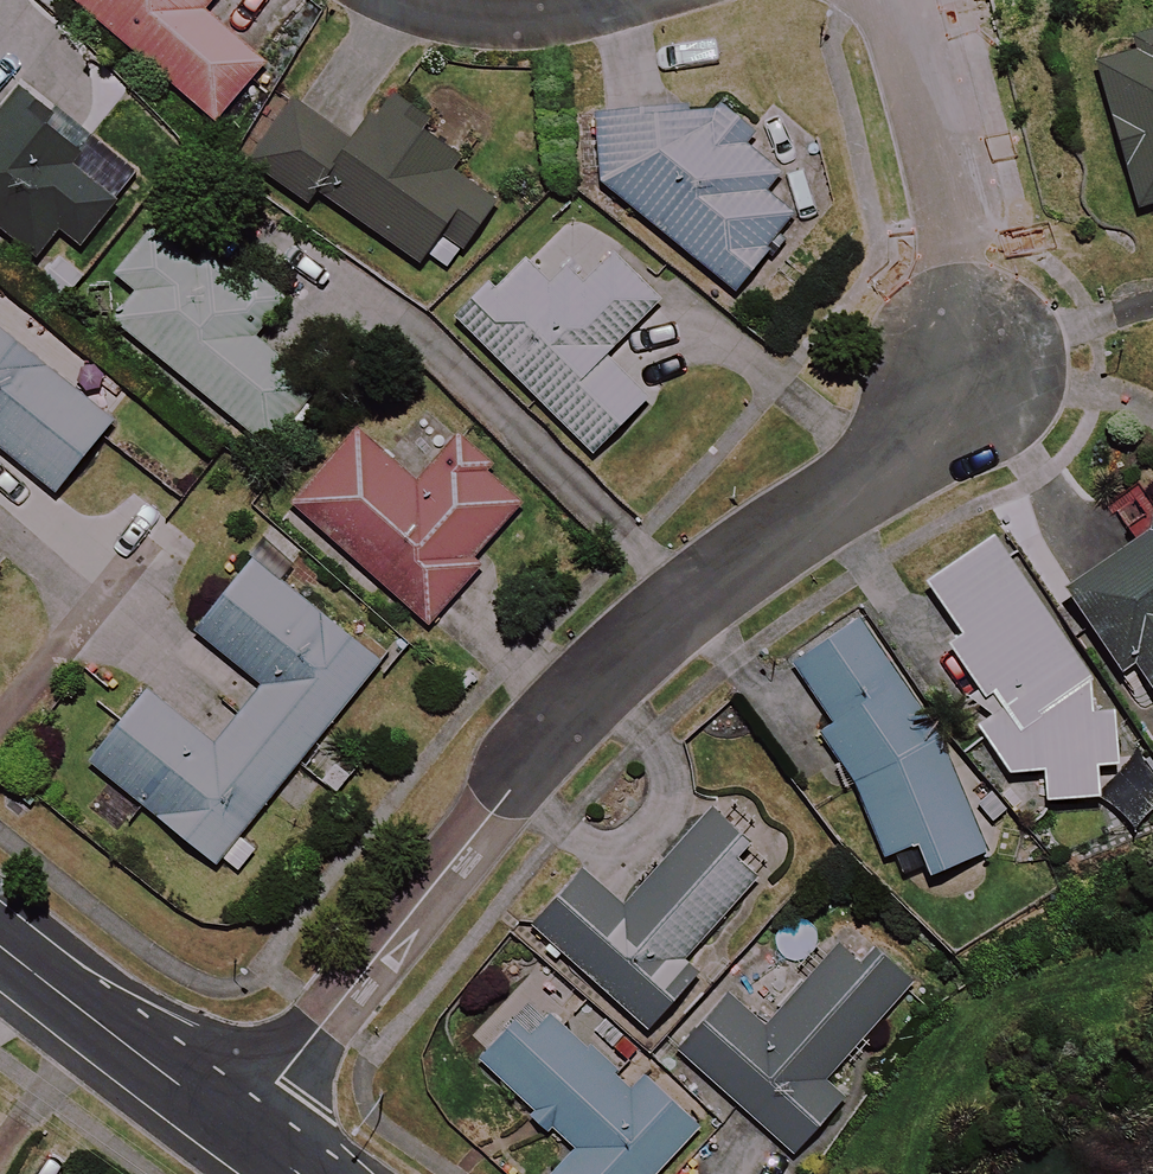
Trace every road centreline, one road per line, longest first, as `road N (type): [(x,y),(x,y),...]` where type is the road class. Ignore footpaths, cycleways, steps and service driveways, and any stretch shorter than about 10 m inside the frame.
road 1 (residential): [(237,1127),(596,687),(664,621),(920,440),(949,413),(982,362)]
road 2 (residential): [(982,362),(905,0)]
road 3 (tertiary): [(0,949),(237,1127)]
road 4 (residential): [(615,0),(554,15),(457,17),(391,0)]

